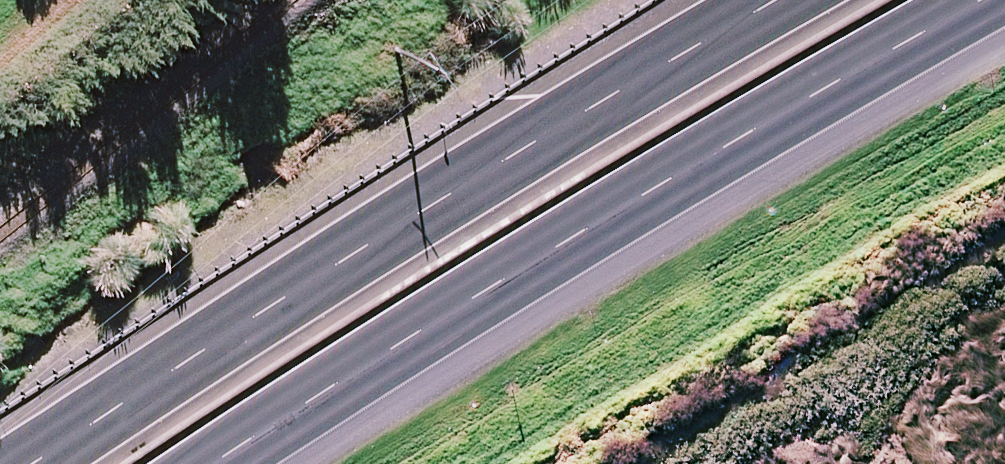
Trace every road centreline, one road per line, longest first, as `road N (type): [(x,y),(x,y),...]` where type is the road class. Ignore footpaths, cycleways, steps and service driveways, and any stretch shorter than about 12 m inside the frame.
road 1 (trunk): [(997,0),(215,463)]
road 2 (trunk): [(0,451),(302,257),(757,0)]

